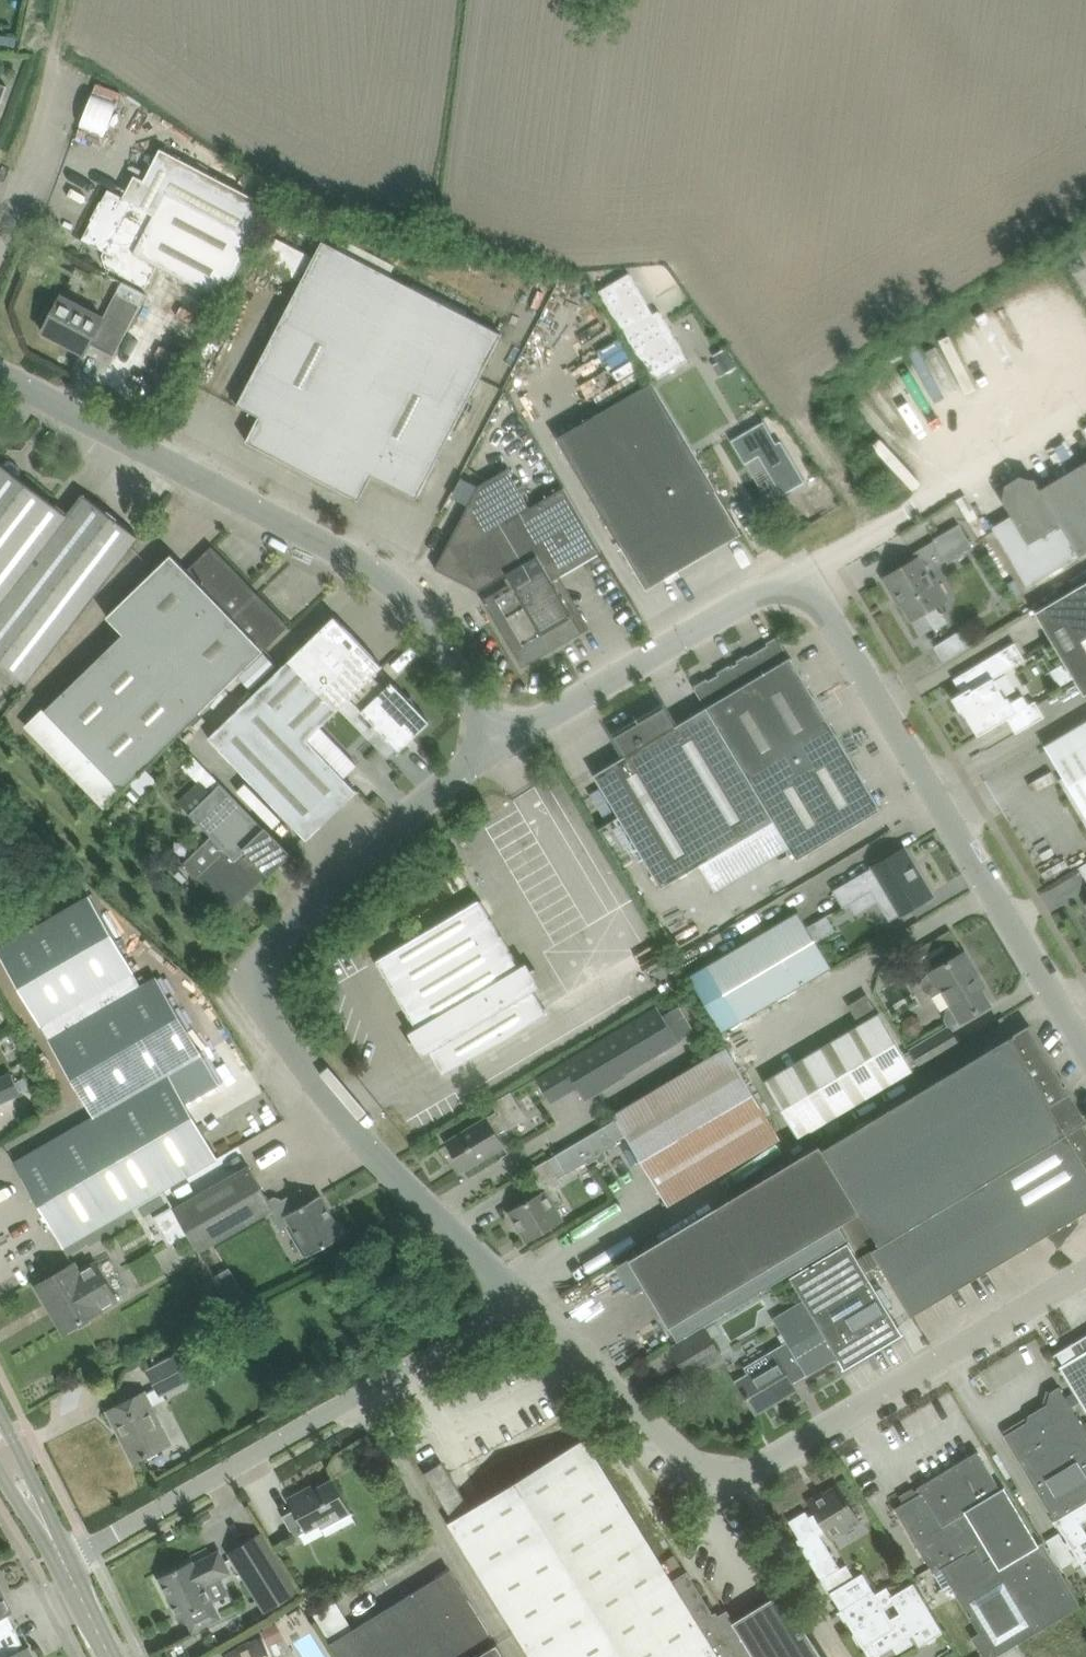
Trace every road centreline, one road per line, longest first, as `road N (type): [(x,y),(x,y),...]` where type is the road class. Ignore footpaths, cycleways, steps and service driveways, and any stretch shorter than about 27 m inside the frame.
road 1 (unclassified): [(523,1293),(375,1154),(259,999),(264,956),(288,930),(458,774),(506,741)]
road 2 (unclassified): [(506,741),(384,575),(0,377)]
road 3 (unclassified): [(1085,1050),(815,595),(793,581)]
road 4 (unclassified): [(63,1562),(523,1293)]
road 5 (unclassified): [(739,1476),(1085,1271)]
road 6 (unclassified): [(793,581),(763,588),(506,741)]
road 7 (residential): [(793,581),(1072,415)]
road 8 (unclassified): [(739,1476),(718,1489),(523,1293)]
road 9 (residential): [(847,1656),(739,1476)]
road 10 (unclassified): [(0,232),(40,128),(57,53)]
road 11 (tertiary): [(63,1562),(0,1430)]

